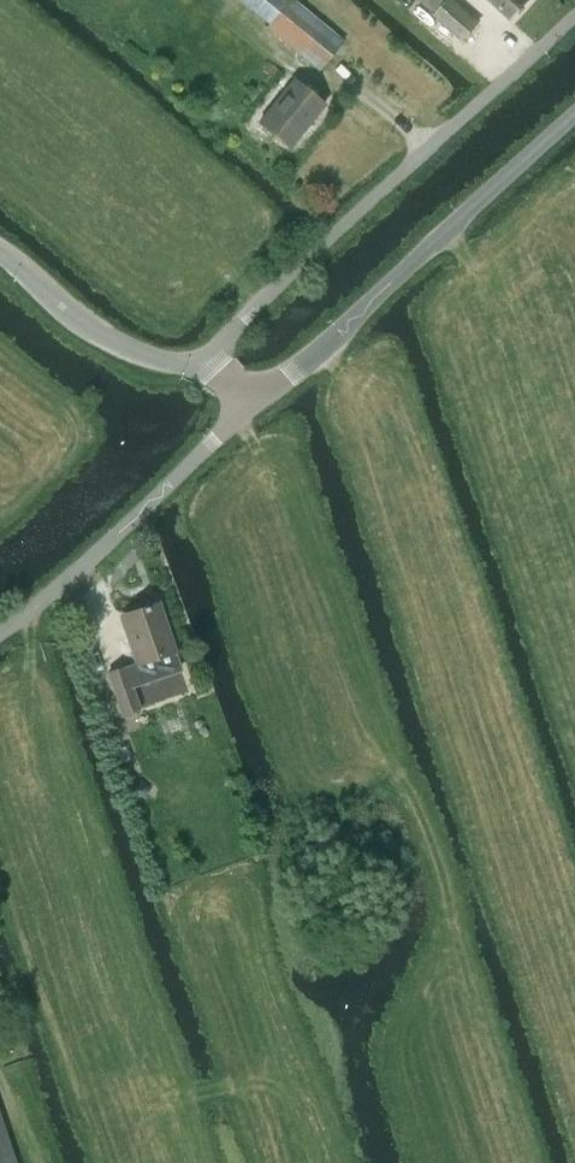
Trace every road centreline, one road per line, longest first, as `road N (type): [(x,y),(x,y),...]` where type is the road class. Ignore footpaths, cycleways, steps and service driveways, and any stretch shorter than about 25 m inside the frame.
road 1 (unclassified): [(574,9),(329,234),(210,355)]
road 2 (unclassified): [(255,410),(574,118)]
road 3 (unclassified): [(0,640),(255,410)]
road 4 (unclassified): [(210,355),(179,364),(121,344),(0,253)]
road 5 (track): [(346,642),(238,425)]
road 6 (track): [(544,447),(492,281),(446,235)]
road 7 (track): [(99,848),(17,625)]
road 8 (track): [(387,474),(340,360),(322,349)]

